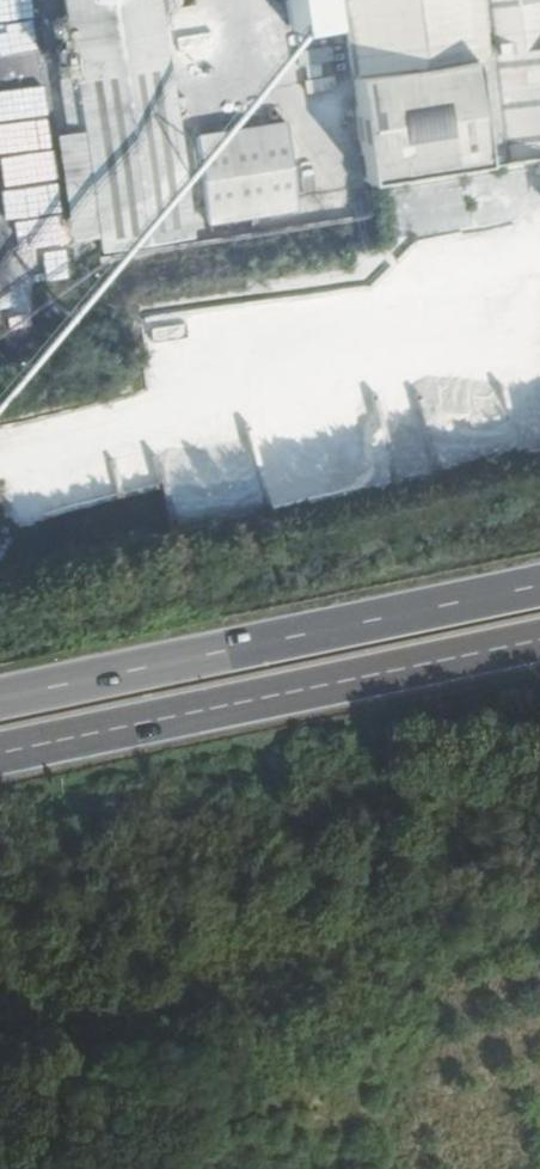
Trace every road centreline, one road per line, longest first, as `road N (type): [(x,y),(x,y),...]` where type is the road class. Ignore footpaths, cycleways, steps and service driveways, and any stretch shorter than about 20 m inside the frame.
road 1 (trunk): [(0,752),(539,638)]
road 2 (trunk): [(539,585),(0,699)]

